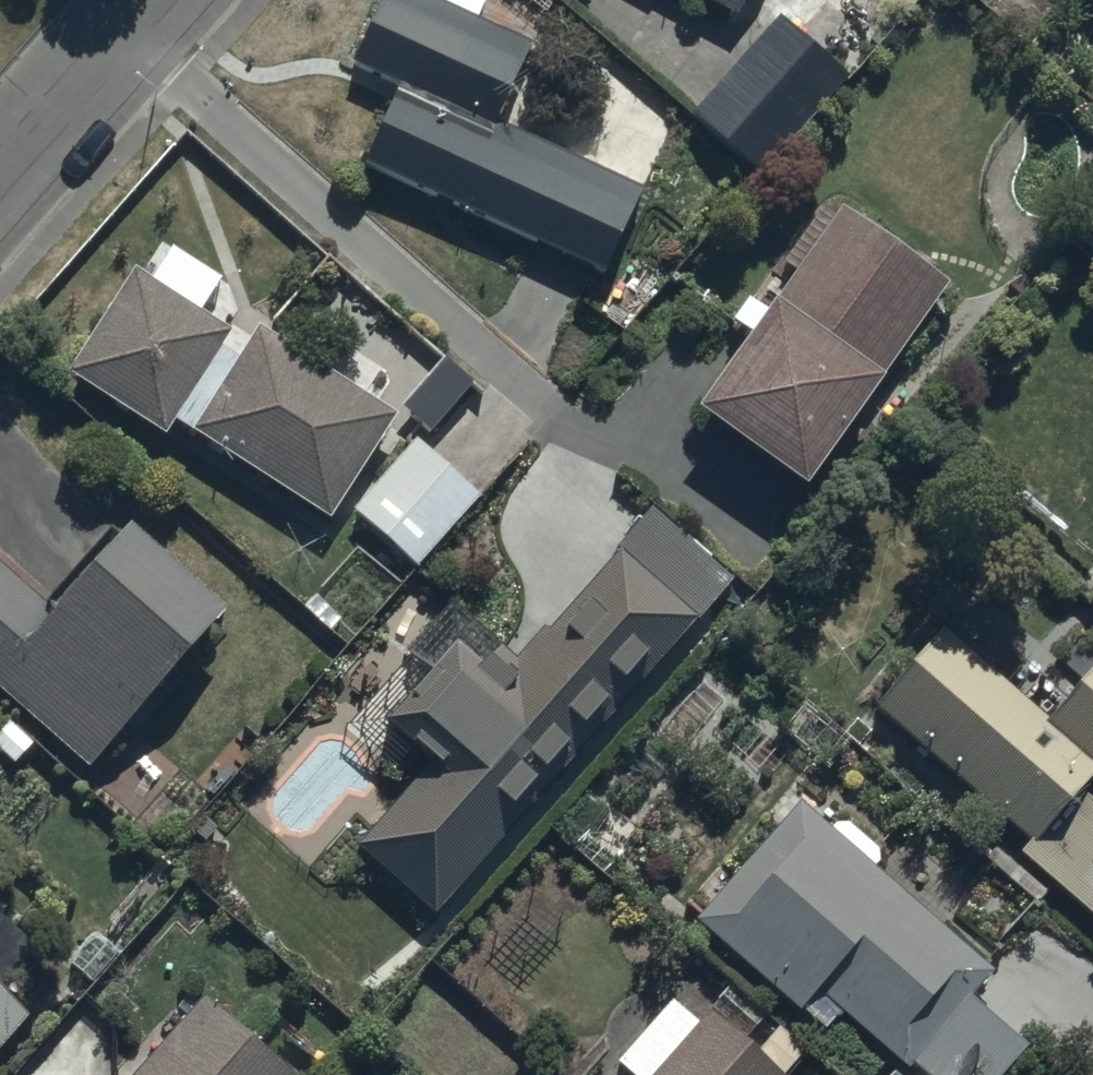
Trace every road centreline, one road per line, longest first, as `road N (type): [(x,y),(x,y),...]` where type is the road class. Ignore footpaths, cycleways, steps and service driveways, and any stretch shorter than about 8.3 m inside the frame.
road 1 (residential): [(0,173),(156,0)]

